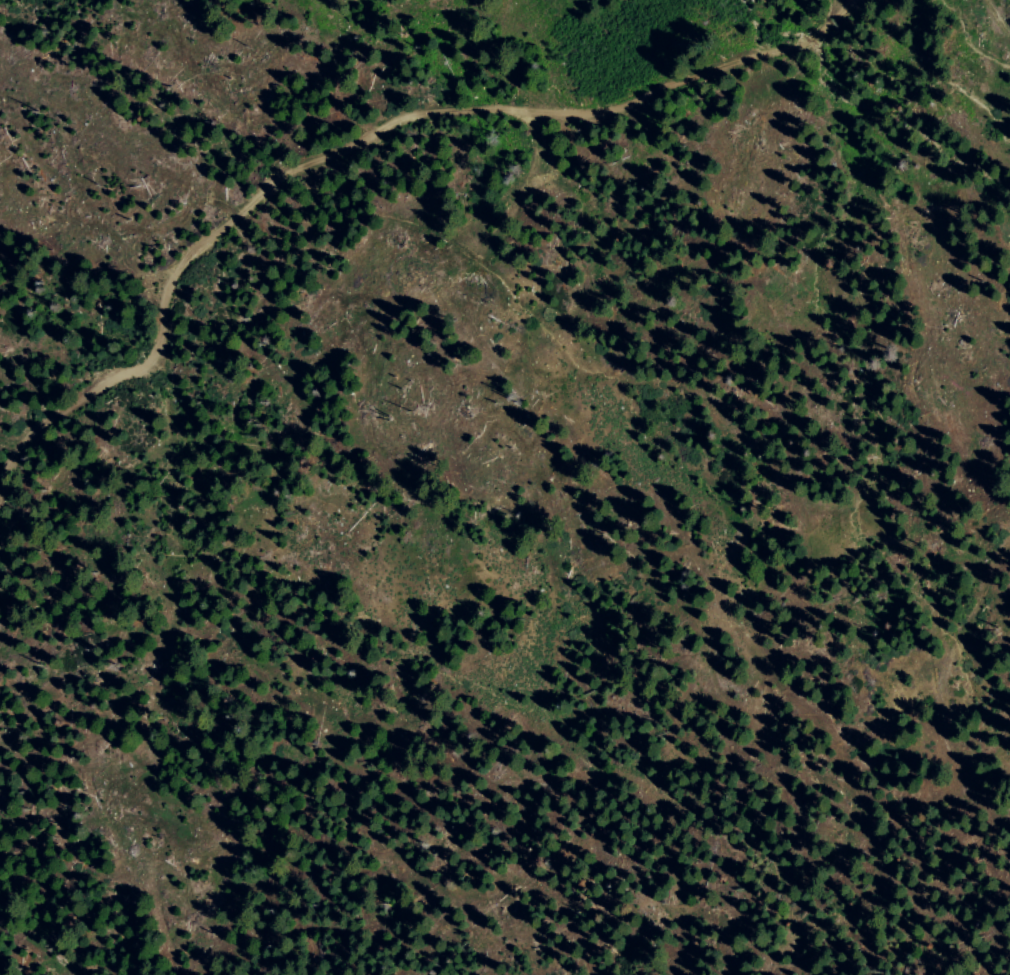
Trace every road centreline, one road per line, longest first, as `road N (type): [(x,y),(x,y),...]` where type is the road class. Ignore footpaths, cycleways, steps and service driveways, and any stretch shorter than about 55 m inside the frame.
road 1 (track): [(0,488),(35,426),(155,355),(172,285),(197,246),(318,161),(402,120),(447,111),(613,107),(787,47),(854,0)]
road 2 (track): [(530,110),(540,142),(531,190),(514,223),(446,301)]

